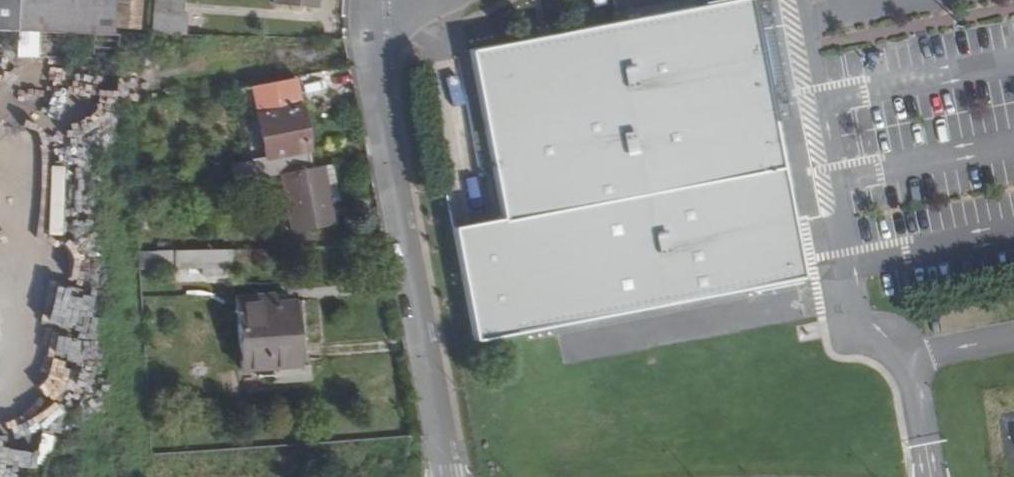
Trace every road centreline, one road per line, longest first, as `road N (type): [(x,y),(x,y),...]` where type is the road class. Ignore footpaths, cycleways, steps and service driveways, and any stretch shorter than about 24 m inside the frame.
road 1 (residential): [(364,14),(447,476)]

